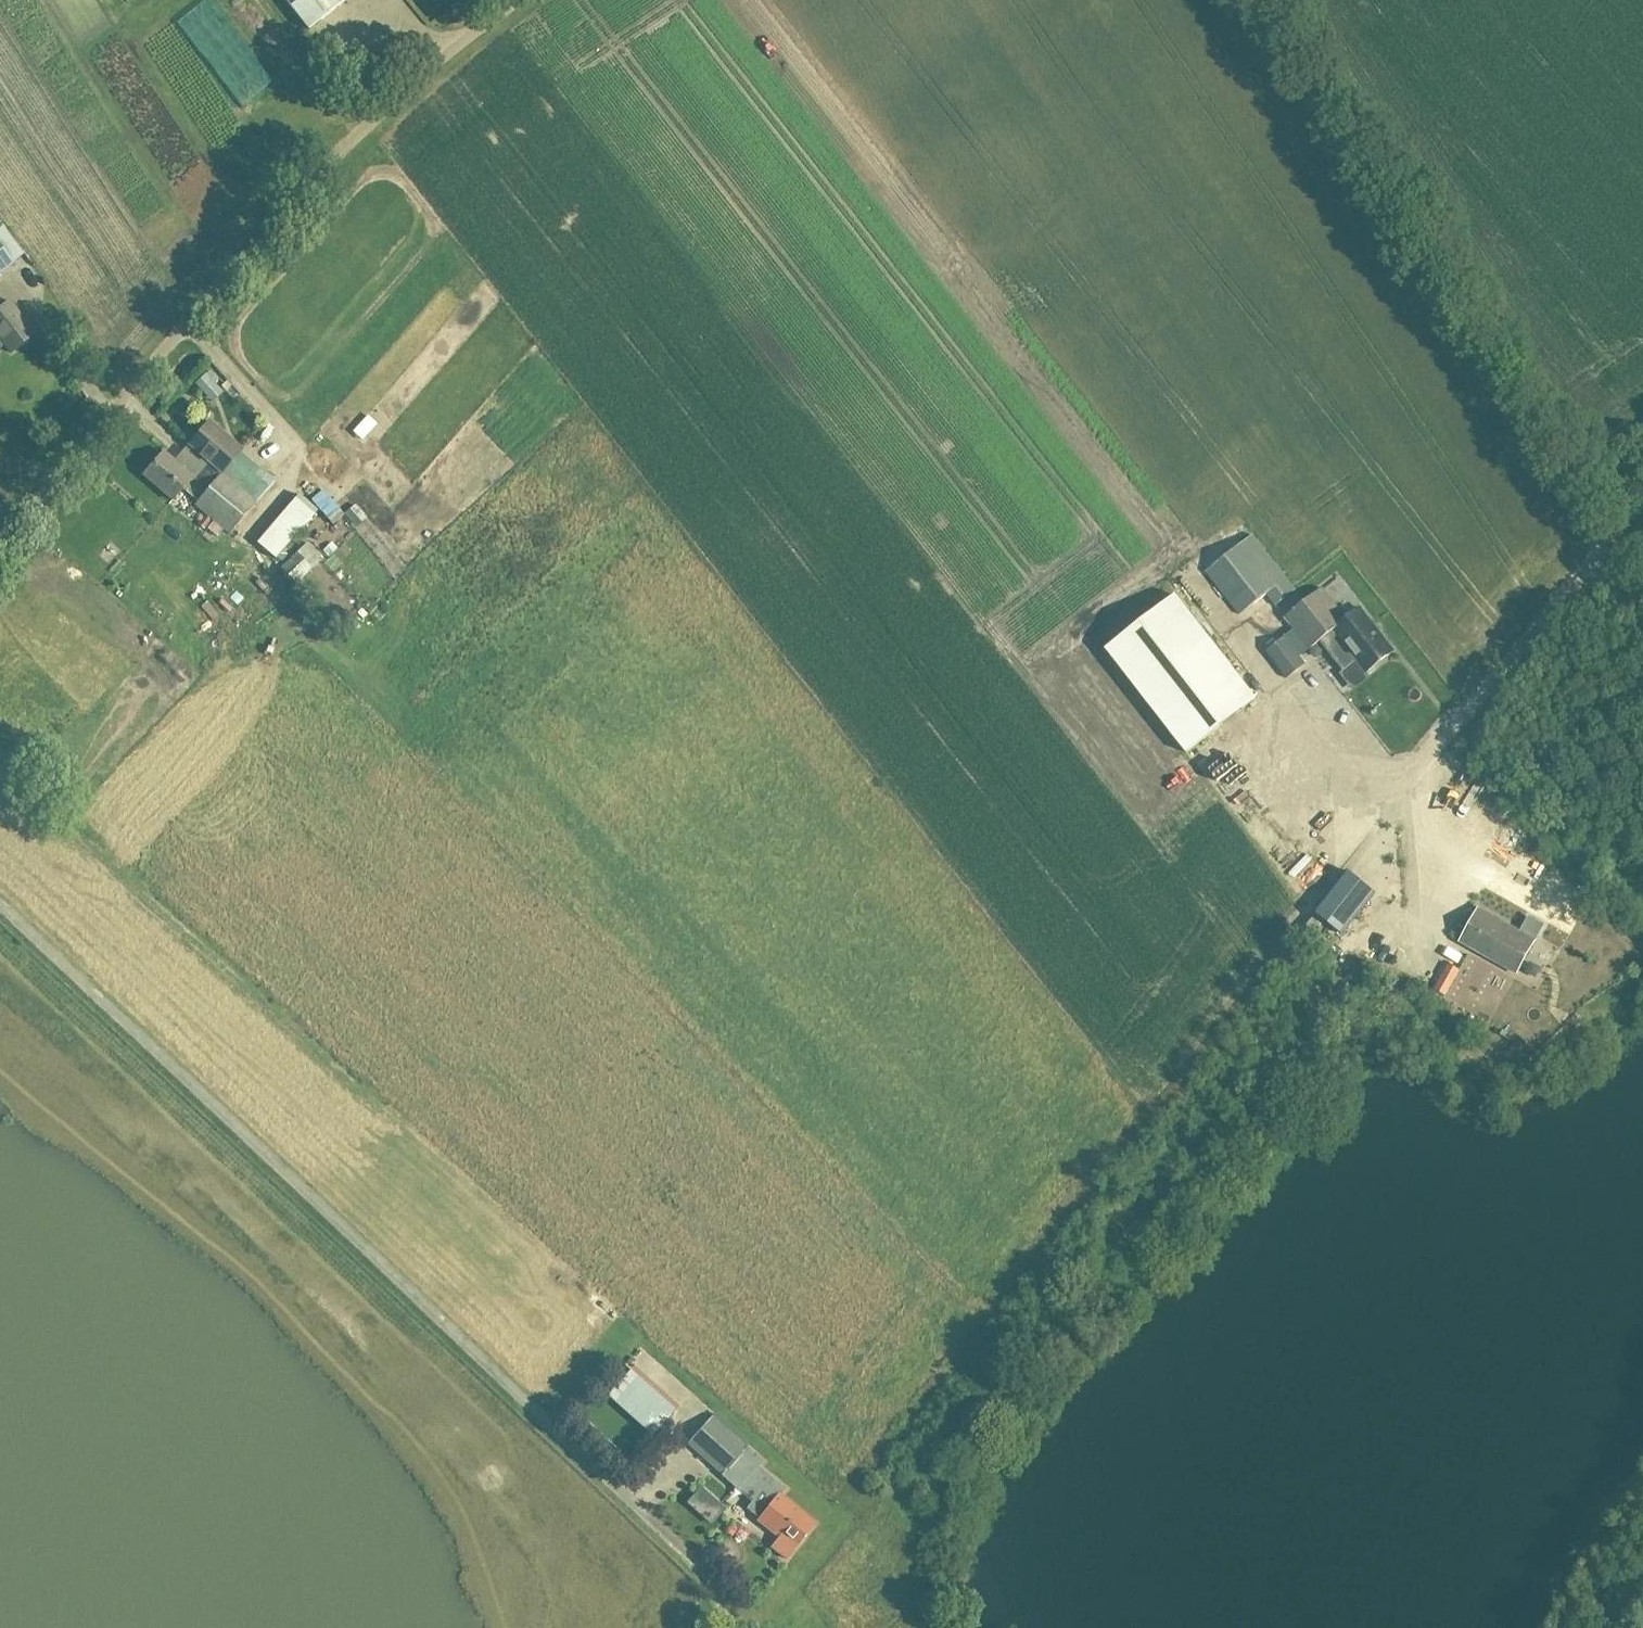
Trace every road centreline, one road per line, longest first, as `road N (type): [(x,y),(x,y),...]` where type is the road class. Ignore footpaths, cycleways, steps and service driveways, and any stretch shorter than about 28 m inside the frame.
road 1 (unclassified): [(0,906),(678,1541),(723,1598),(724,1627)]
road 2 (unclassified): [(0,543),(352,139),(514,0)]
road 3 (unclassified): [(1642,596),(1248,0)]

